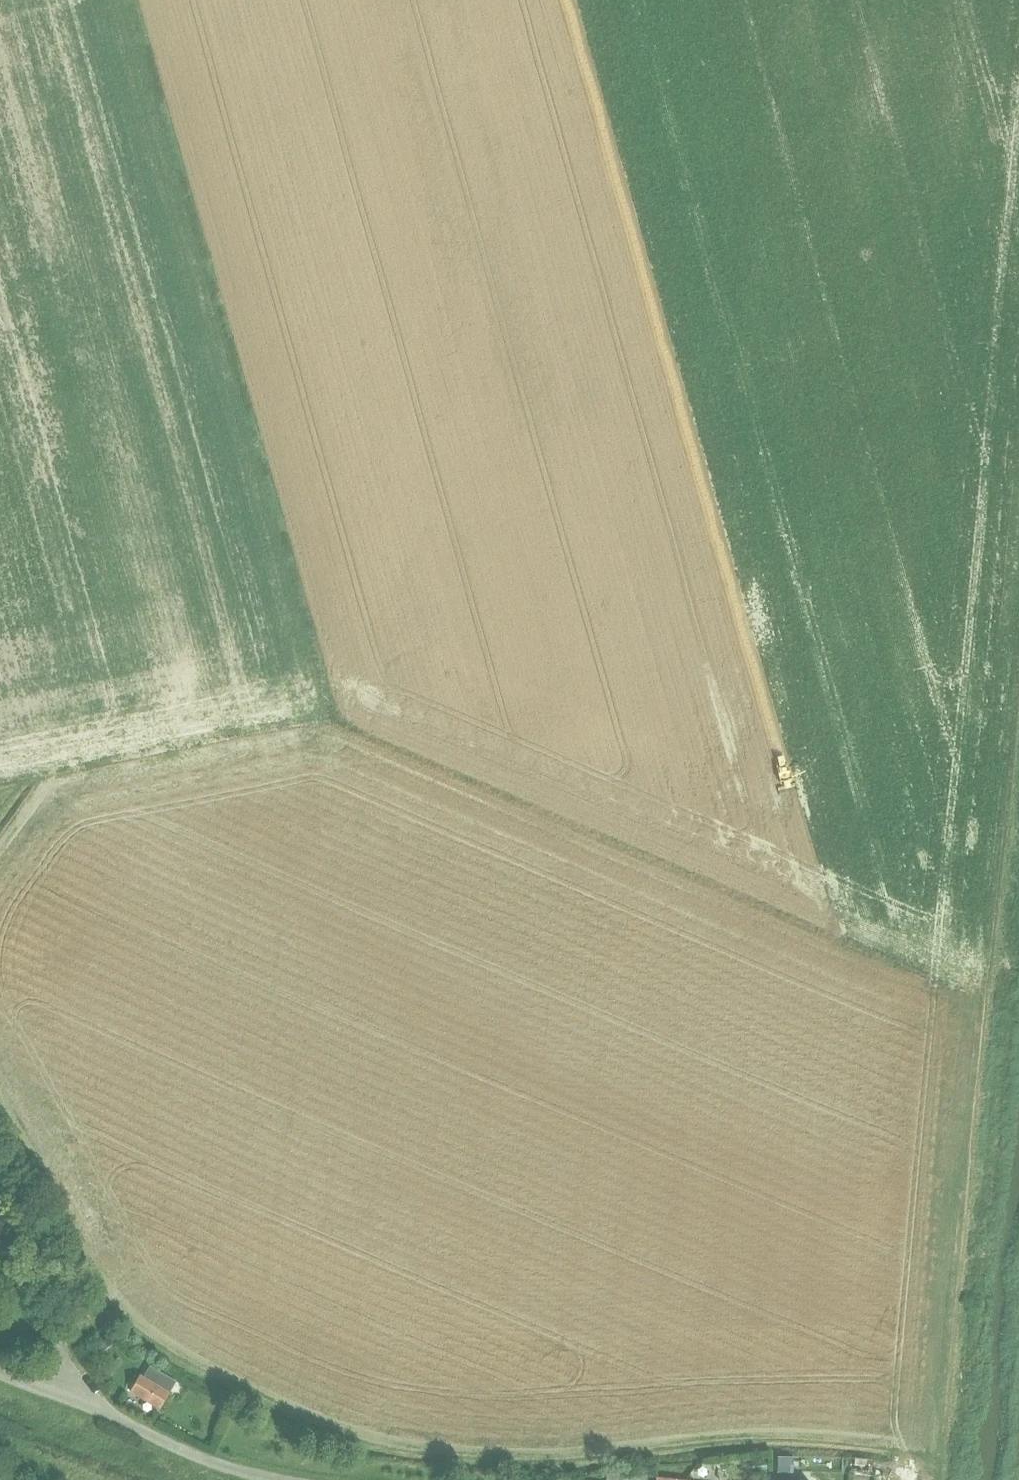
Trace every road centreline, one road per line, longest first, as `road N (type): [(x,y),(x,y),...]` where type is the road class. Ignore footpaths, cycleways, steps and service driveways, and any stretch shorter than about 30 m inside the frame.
road 1 (unclassified): [(283,1479),(214,1462),(0,1372)]

